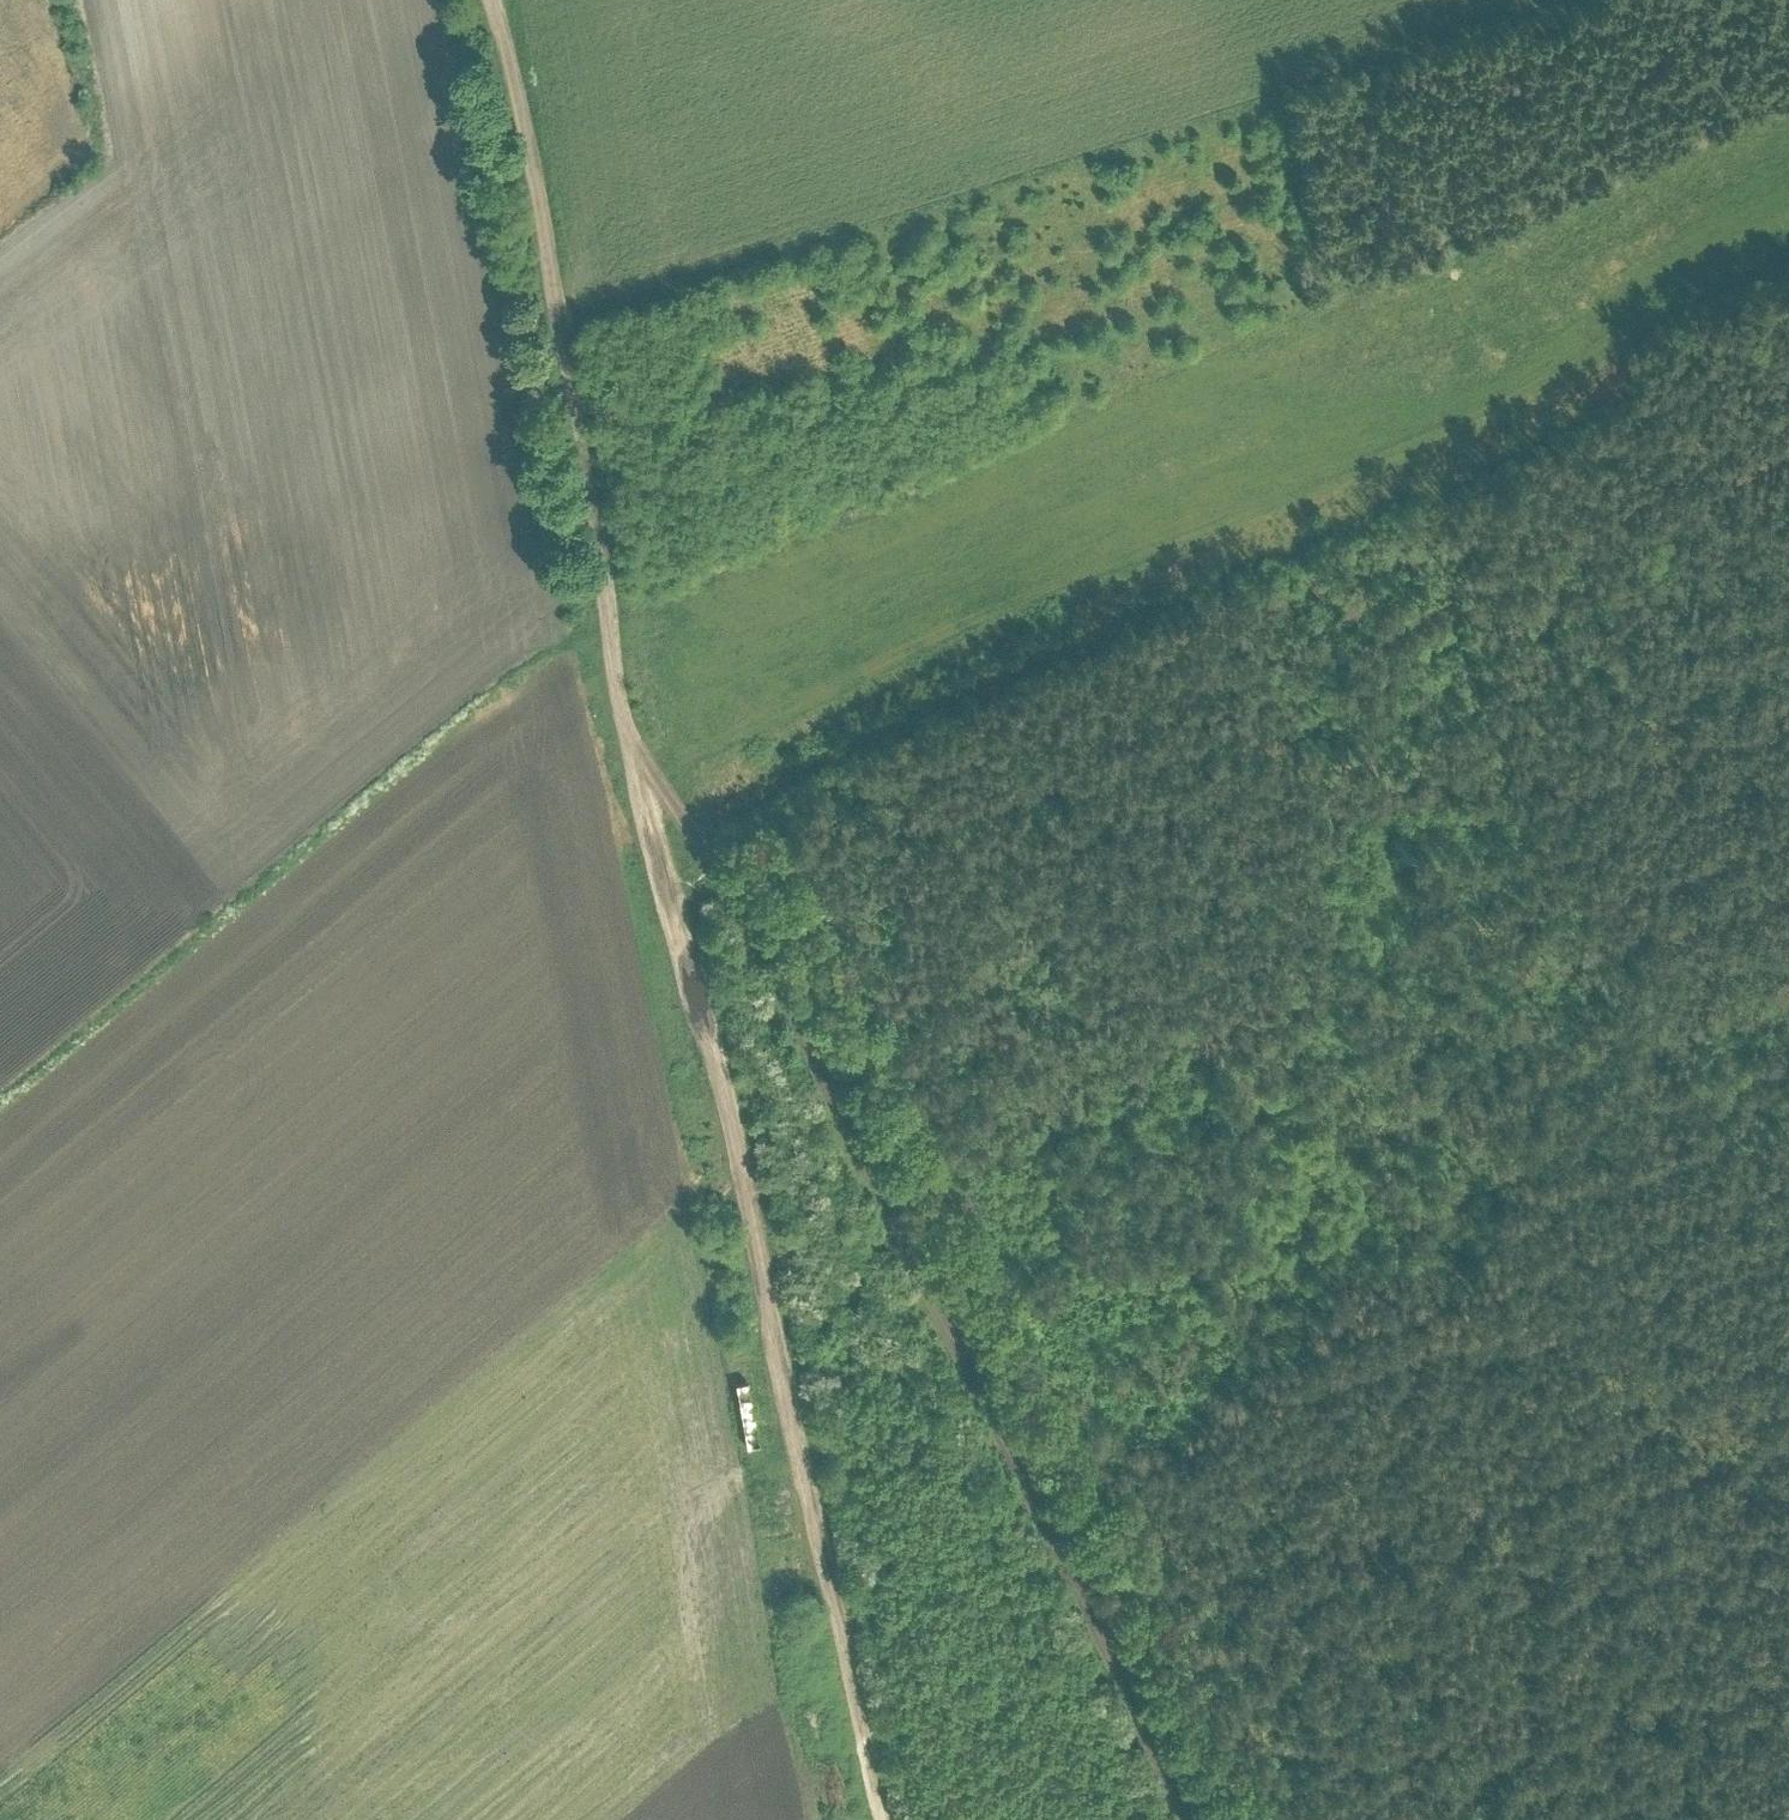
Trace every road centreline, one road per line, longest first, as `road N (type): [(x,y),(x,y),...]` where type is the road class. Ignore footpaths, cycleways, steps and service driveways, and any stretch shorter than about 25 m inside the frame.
road 1 (unclassified): [(875,1819),(727,1121),(617,678),(585,456)]
road 2 (track): [(1187,1819),(884,1195),(672,795),(640,775)]
road 3 (track): [(585,456),(493,0)]

